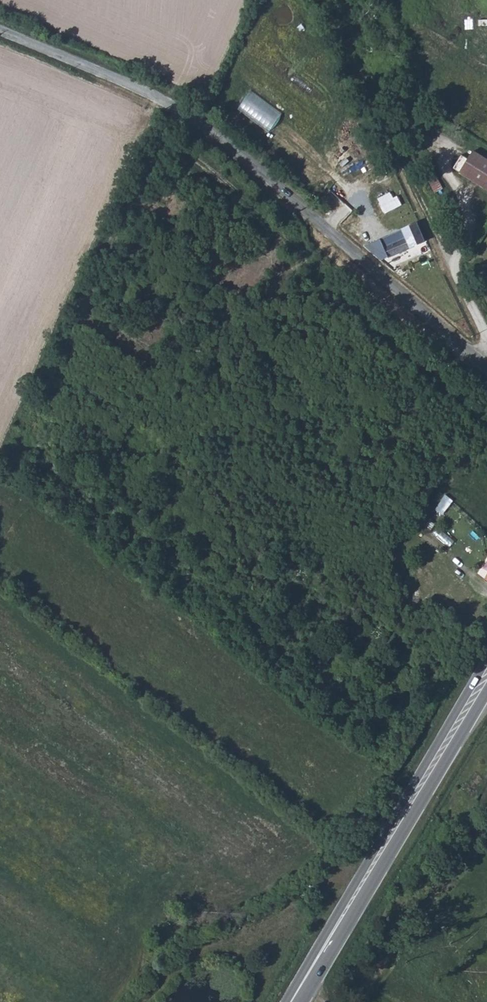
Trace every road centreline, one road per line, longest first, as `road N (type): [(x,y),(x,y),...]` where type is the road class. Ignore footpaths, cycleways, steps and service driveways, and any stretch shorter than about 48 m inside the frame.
road 1 (unclassified): [(0,31),(147,93),(201,125),(485,366)]
road 2 (primary): [(486,675),(294,1001)]
road 3 (track): [(375,866),(219,936),(180,961),(142,1001)]
road 4 (unclassified): [(404,155),(486,331)]
road 5 (track): [(331,0),(404,155)]

